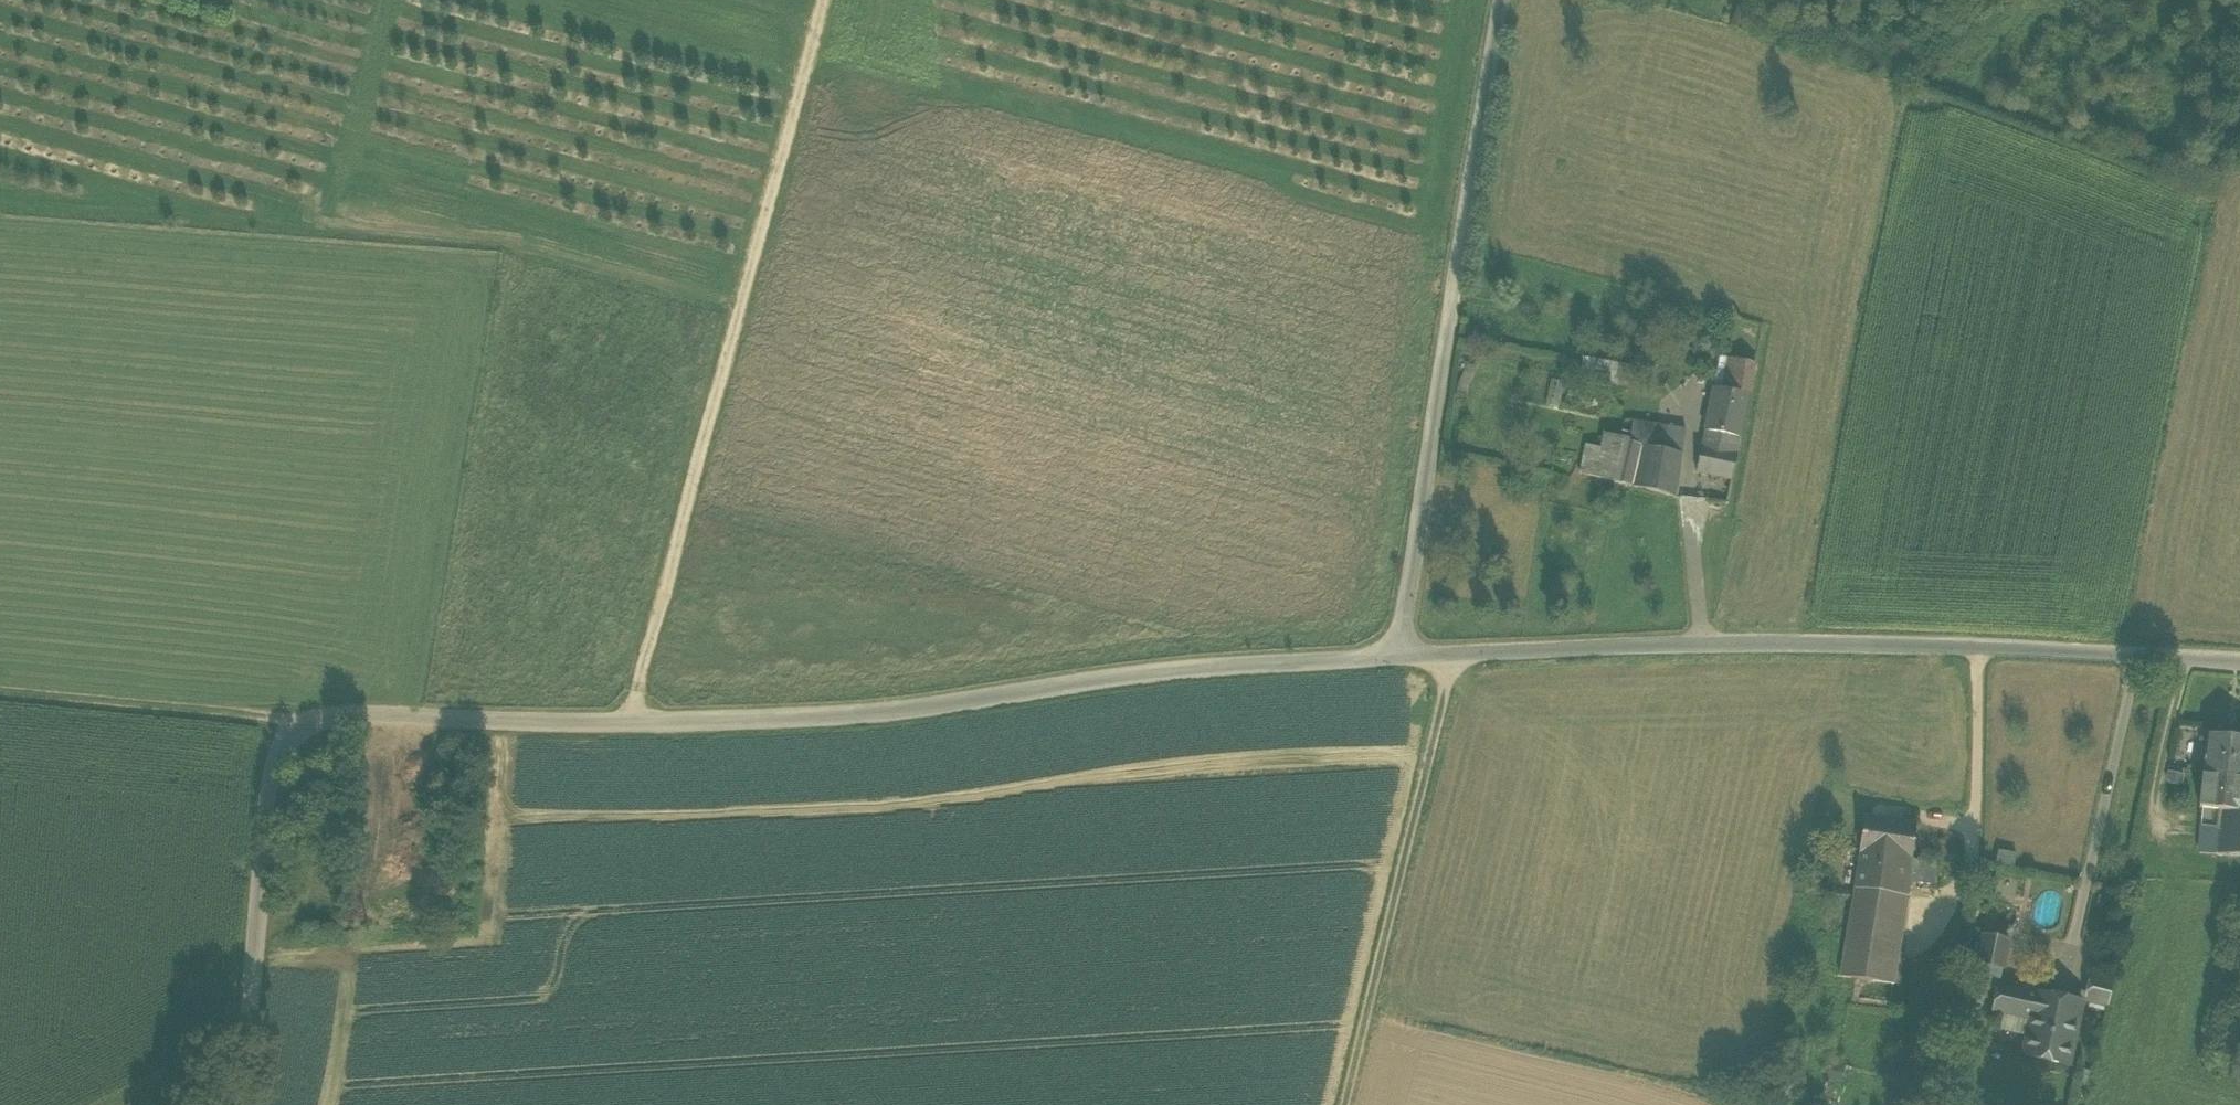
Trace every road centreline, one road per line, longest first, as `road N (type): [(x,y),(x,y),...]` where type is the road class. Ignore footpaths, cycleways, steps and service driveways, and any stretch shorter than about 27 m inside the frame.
road 1 (residential): [(227,1104),(242,1047),(272,761),(310,717),(870,716),(1135,675),(1398,657)]
road 2 (residential): [(1398,657),(1804,640),(2239,663)]
road 3 (track): [(628,721),(818,0)]
road 4 (unclassified): [(1502,0),(1398,657)]
road 5 (track): [(1455,655),(1347,1104)]
road 6 (track): [(310,717),(0,692)]

